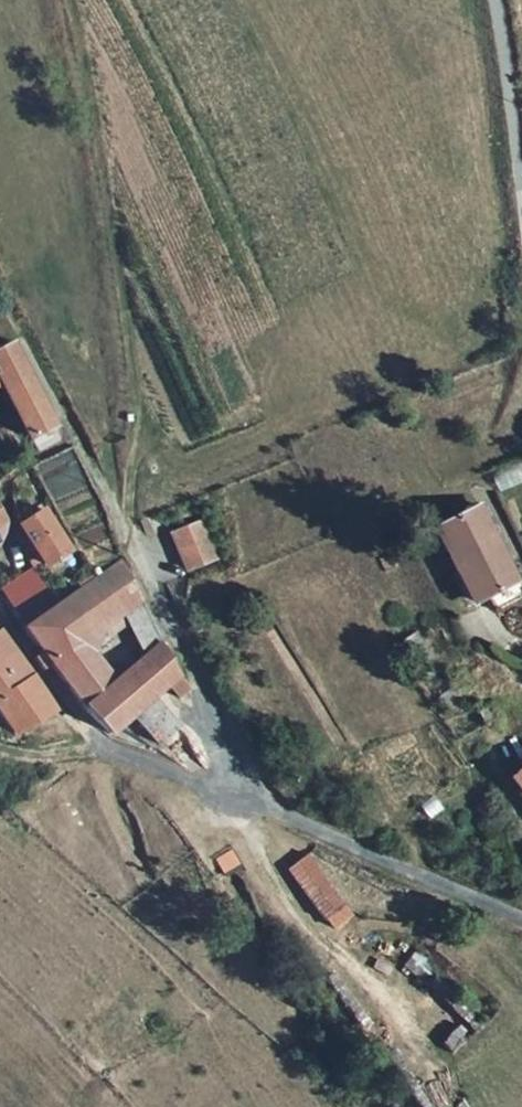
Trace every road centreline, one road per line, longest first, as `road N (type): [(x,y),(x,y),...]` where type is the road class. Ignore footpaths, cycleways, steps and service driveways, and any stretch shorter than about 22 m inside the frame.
road 1 (track): [(147,576),(0,277)]
road 2 (unclassified): [(497,0),(521,173)]

